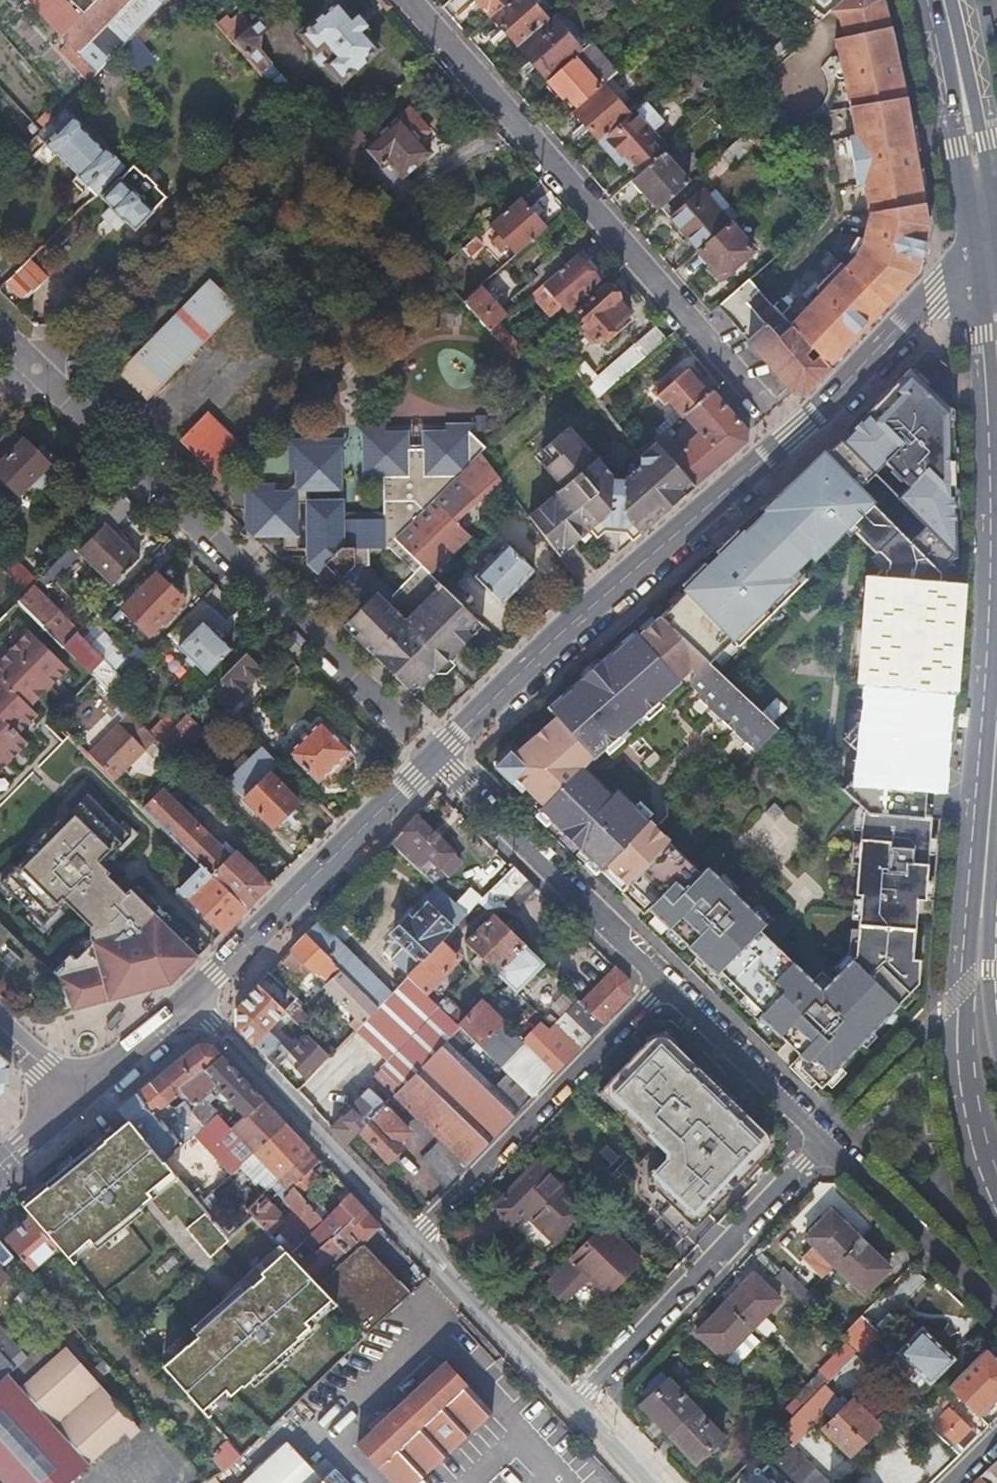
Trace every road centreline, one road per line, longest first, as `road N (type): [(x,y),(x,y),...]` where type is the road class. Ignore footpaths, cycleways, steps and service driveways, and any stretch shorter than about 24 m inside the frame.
road 1 (tertiary): [(440,757),(793,439),(987,246)]
road 2 (residential): [(409,0),(768,411)]
road 3 (residential): [(826,1143),(573,1412)]
road 4 (residential): [(668,983),(414,1240)]
road 5 (tertiary): [(193,998),(440,757)]
road 6 (residential): [(414,1240),(193,998)]
road 7 (residential): [(668,983),(440,757)]
road 8 (secondary): [(977,977),(996,689)]
road 9 (secondary): [(987,246),(940,0)]
road 10 (residential): [(996,1313),(826,1143)]
road 11 (residential): [(573,1412),(414,1240)]
road 12 (residential): [(826,1143),(668,983)]
road 13 (secondary): [(977,977),(970,1054),(996,1172)]
road 14 (tertiary): [(75,1103),(193,998)]

